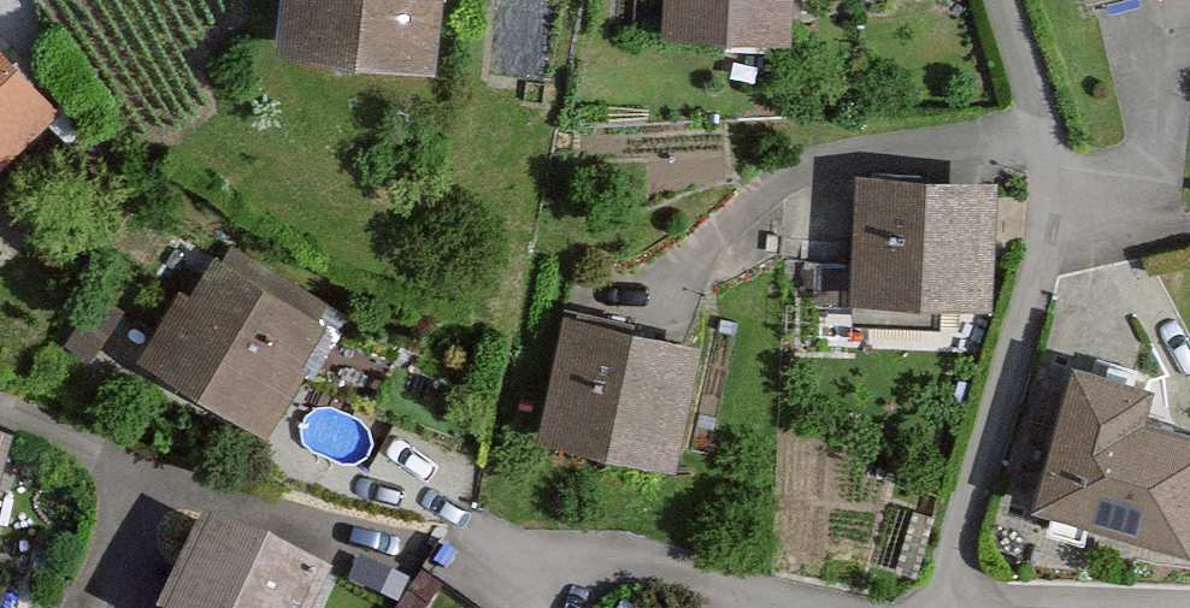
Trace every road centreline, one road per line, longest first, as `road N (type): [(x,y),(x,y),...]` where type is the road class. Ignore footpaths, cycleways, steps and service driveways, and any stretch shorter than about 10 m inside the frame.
road 1 (residential): [(1013,0),(1056,139),(1049,247),(935,604)]

